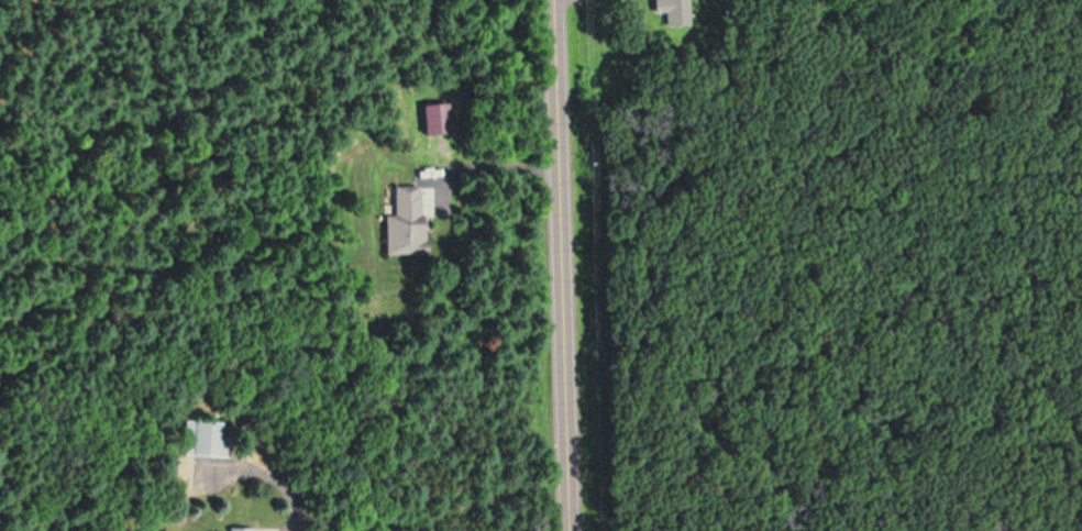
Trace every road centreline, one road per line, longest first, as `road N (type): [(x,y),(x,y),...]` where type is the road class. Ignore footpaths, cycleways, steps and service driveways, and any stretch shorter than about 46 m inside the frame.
road 1 (residential): [(555,0),(569,530)]

